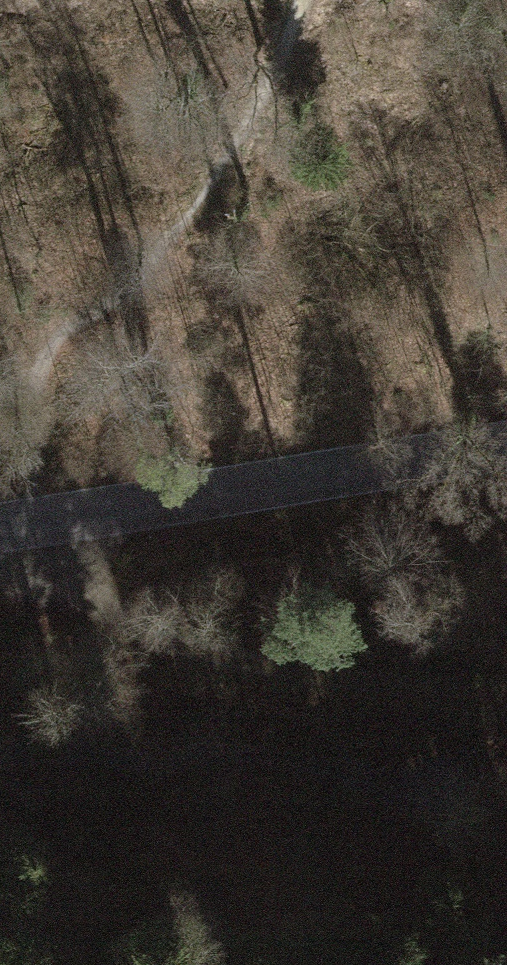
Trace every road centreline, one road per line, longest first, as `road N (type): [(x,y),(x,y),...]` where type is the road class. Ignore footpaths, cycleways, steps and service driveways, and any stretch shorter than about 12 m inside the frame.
road 1 (track): [(506,700),(189,649),(62,576),(39,372),(66,325),(119,295),(177,231),(273,72),(301,0)]
road 2 (tertiary): [(0,528),(506,438)]

